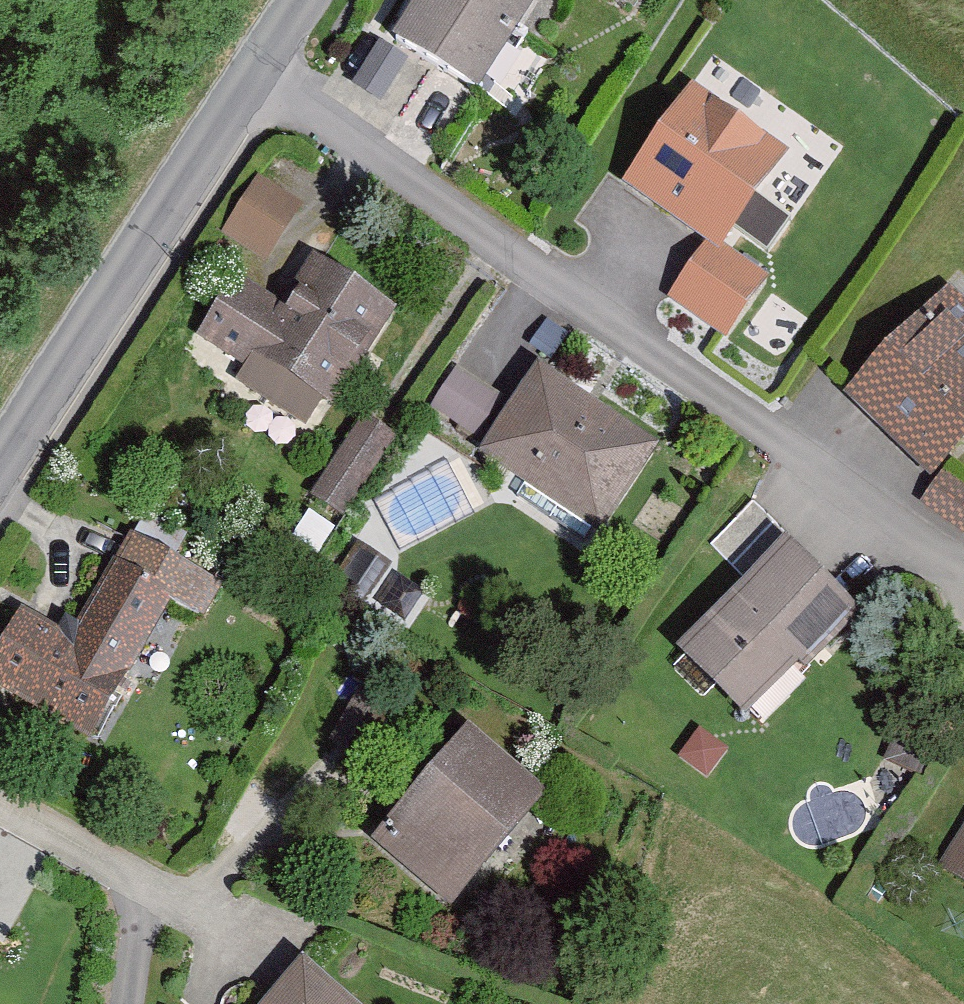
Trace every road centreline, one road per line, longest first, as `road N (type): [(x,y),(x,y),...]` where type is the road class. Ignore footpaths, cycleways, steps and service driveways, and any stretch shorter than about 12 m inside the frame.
road 1 (tertiary): [(0,473),(289,0)]

